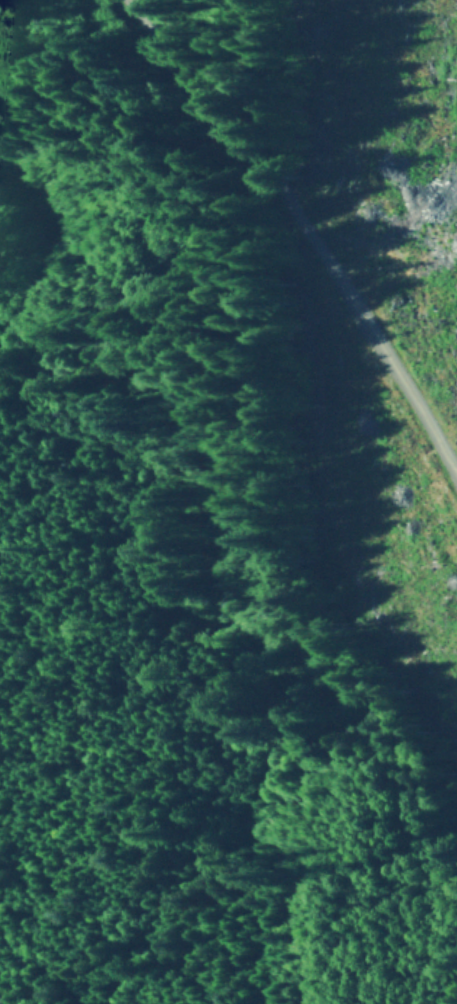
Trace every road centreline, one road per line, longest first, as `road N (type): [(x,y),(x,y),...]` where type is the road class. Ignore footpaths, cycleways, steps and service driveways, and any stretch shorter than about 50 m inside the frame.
road 1 (track): [(456,502),(120,0)]

